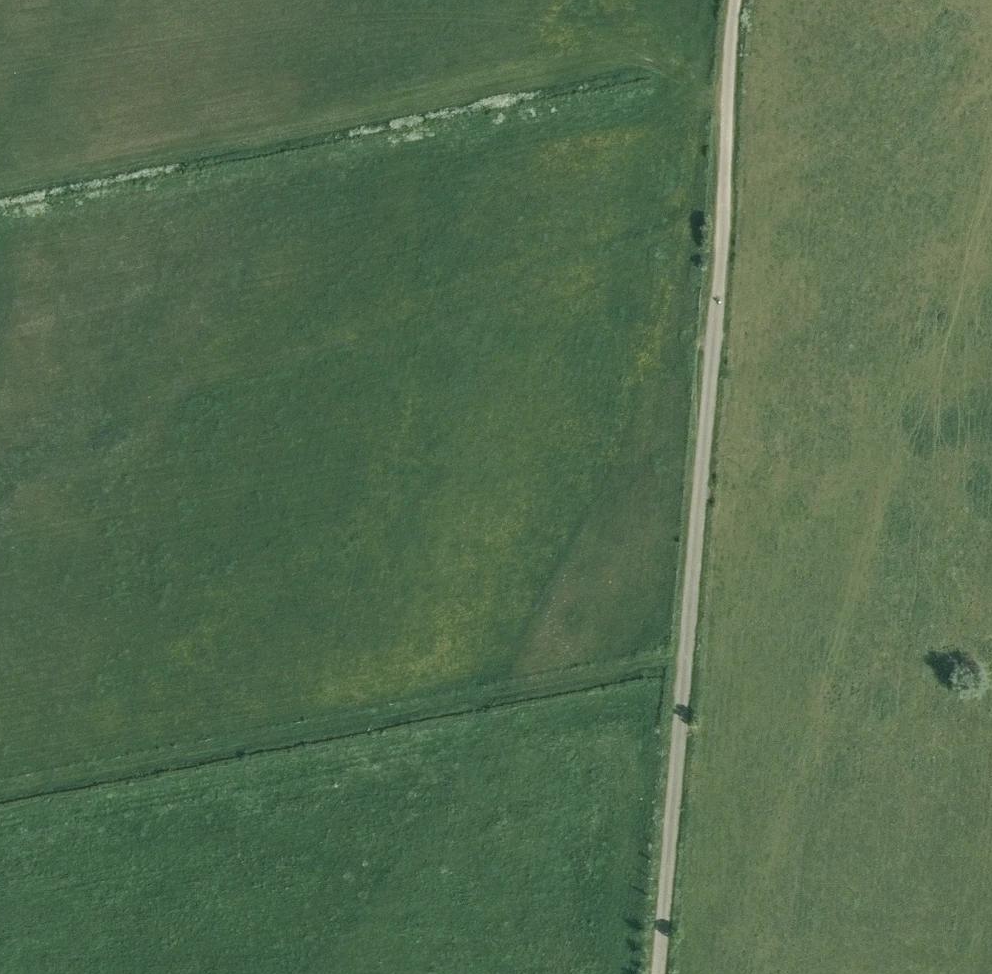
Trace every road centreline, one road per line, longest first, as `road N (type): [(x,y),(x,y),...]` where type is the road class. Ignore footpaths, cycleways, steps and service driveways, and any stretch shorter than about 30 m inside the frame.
road 1 (unclassified): [(661,973),(718,303),(735,0)]

